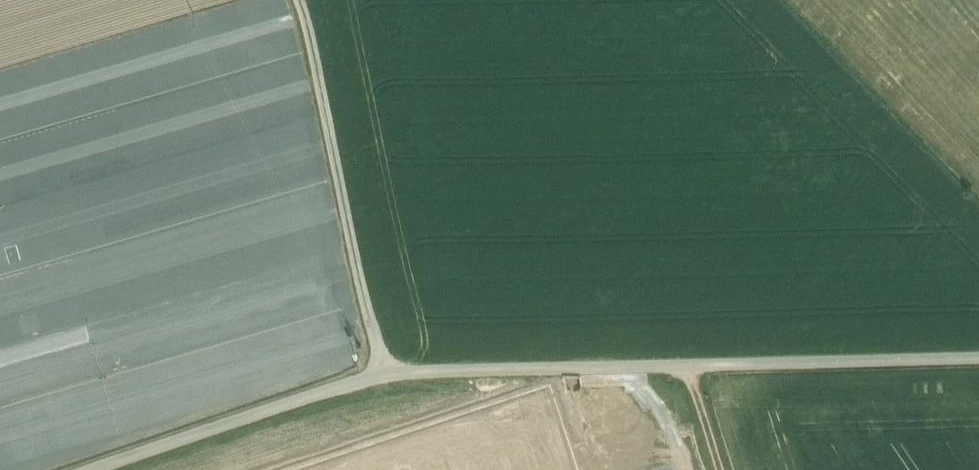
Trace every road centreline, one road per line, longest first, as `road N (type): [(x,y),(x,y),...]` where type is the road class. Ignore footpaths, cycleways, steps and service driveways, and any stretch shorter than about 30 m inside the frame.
road 1 (track): [(978,358),(402,373),(110,469)]
road 2 (track): [(309,0),(402,373)]

